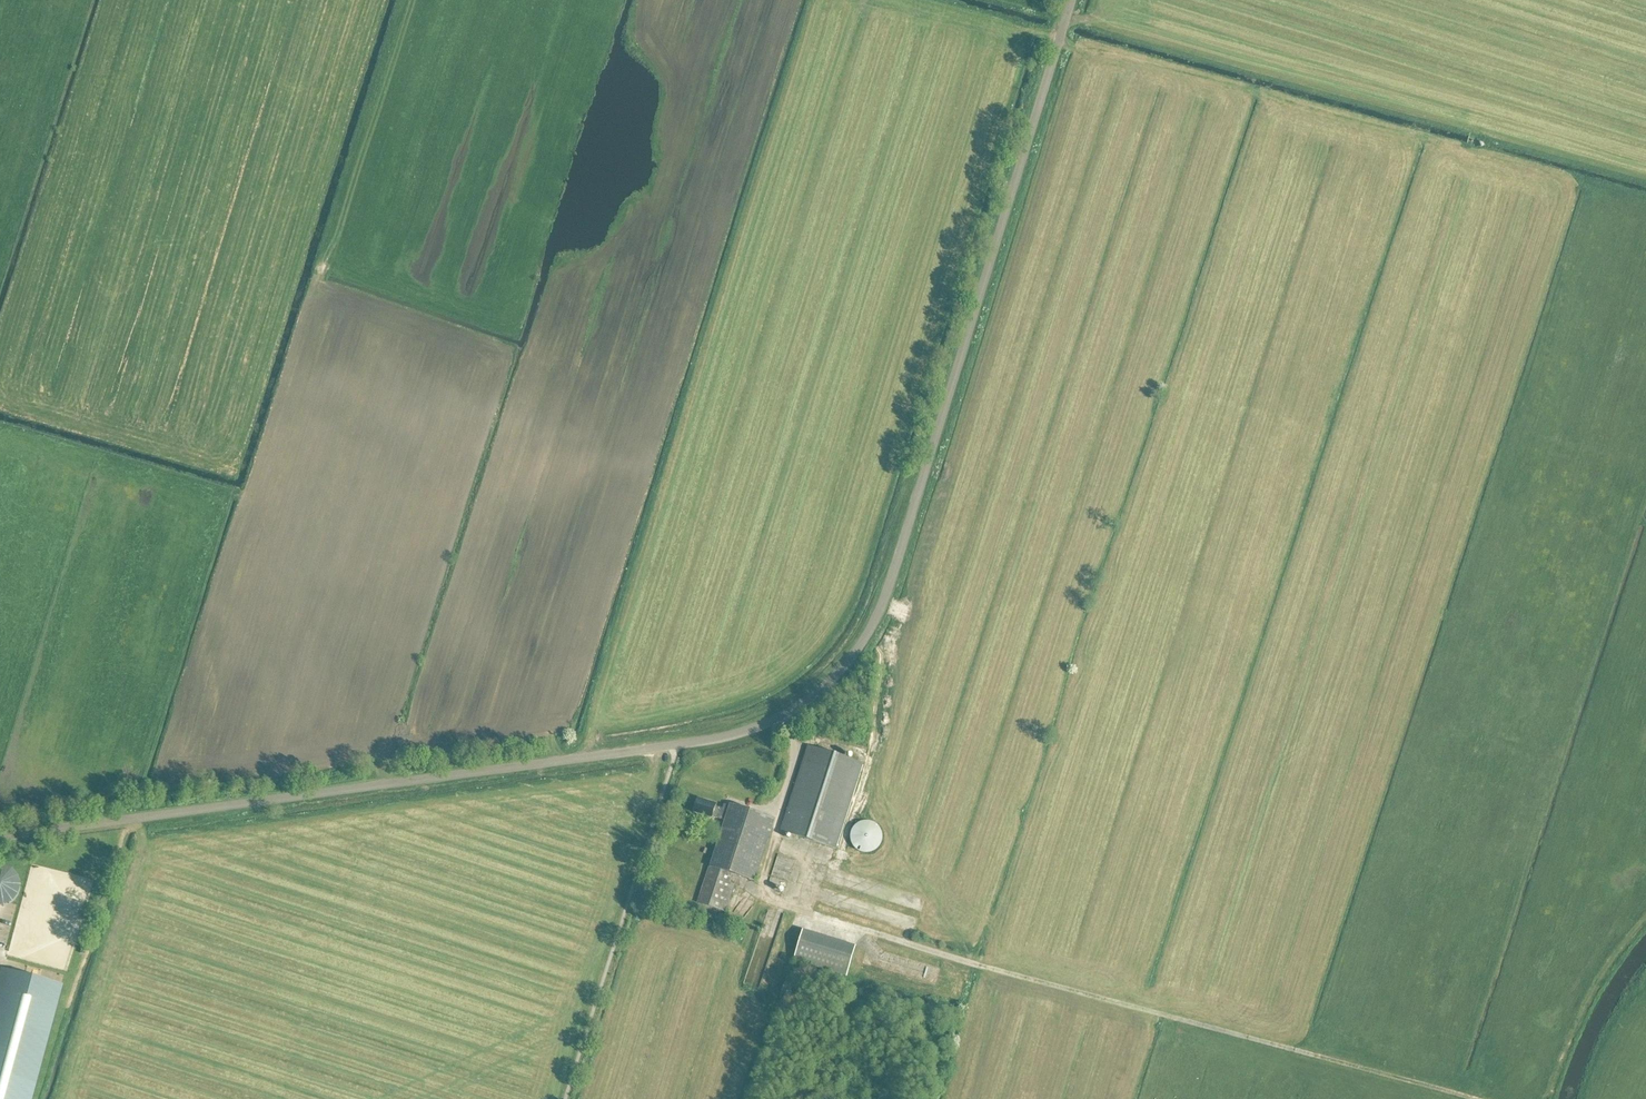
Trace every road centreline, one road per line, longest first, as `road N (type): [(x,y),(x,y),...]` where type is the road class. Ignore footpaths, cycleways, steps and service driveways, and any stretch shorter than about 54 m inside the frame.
road 1 (tertiary): [(0,838),(718,739),(759,728),(821,691),(872,628),(889,587),(1071,0)]
road 2 (track): [(1474,1098),(979,966),(807,912),(800,855),(776,836),(798,747),(783,715)]
road 3 (track): [(1645,921),(1598,984),(1548,1098)]

